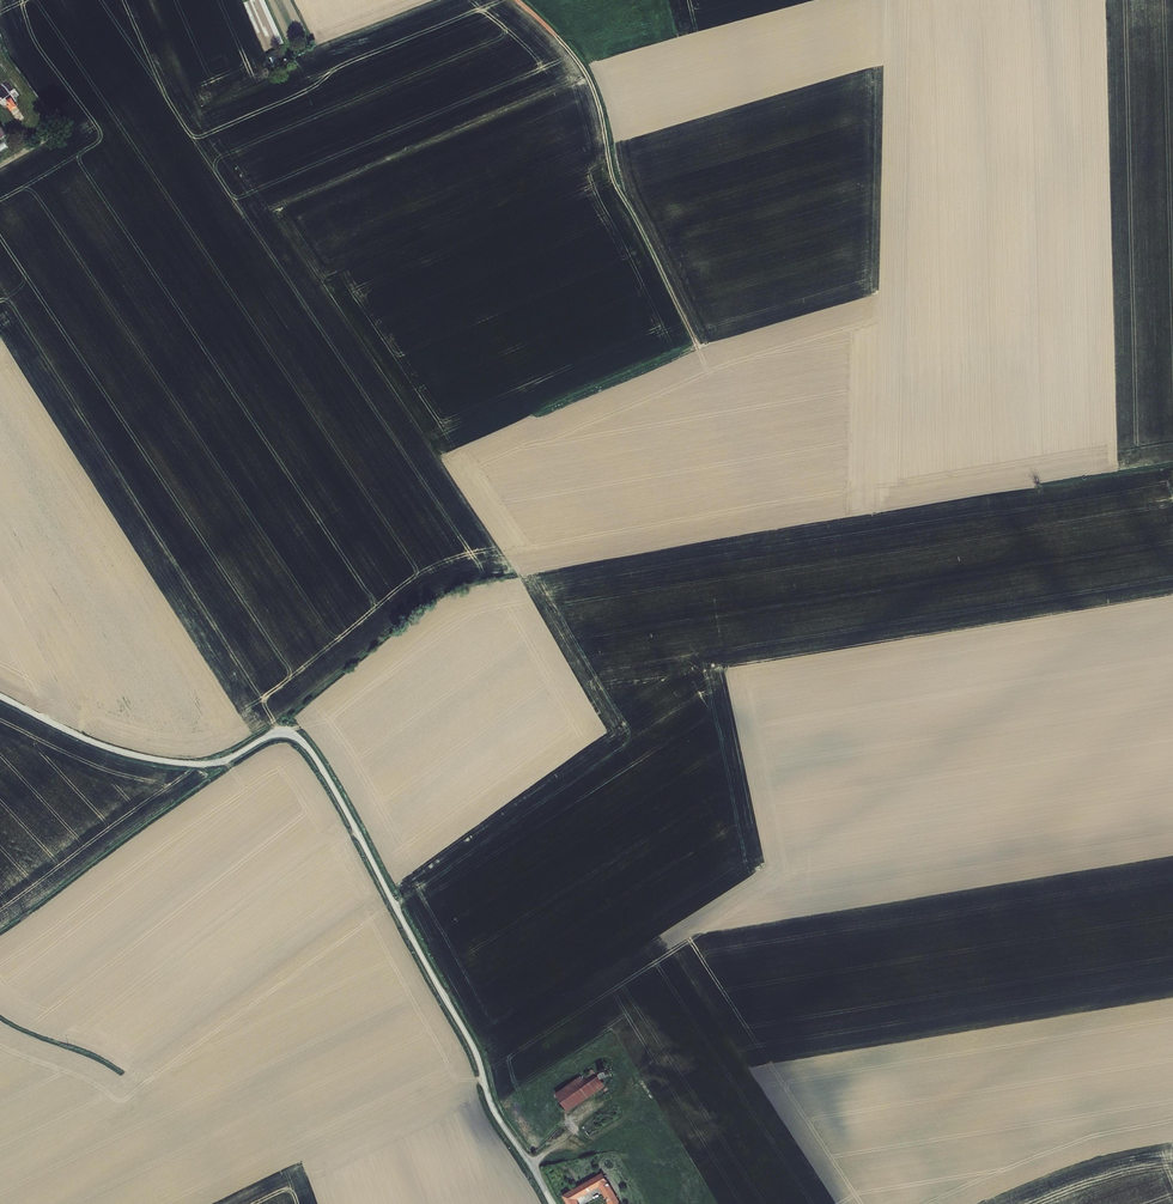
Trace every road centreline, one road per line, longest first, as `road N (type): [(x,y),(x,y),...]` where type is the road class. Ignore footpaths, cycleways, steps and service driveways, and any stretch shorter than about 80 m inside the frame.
road 1 (unclassified): [(0,695),(85,739),(164,761),(219,762),(273,735),(303,742),(471,1042),(496,1112),(552,1203)]

